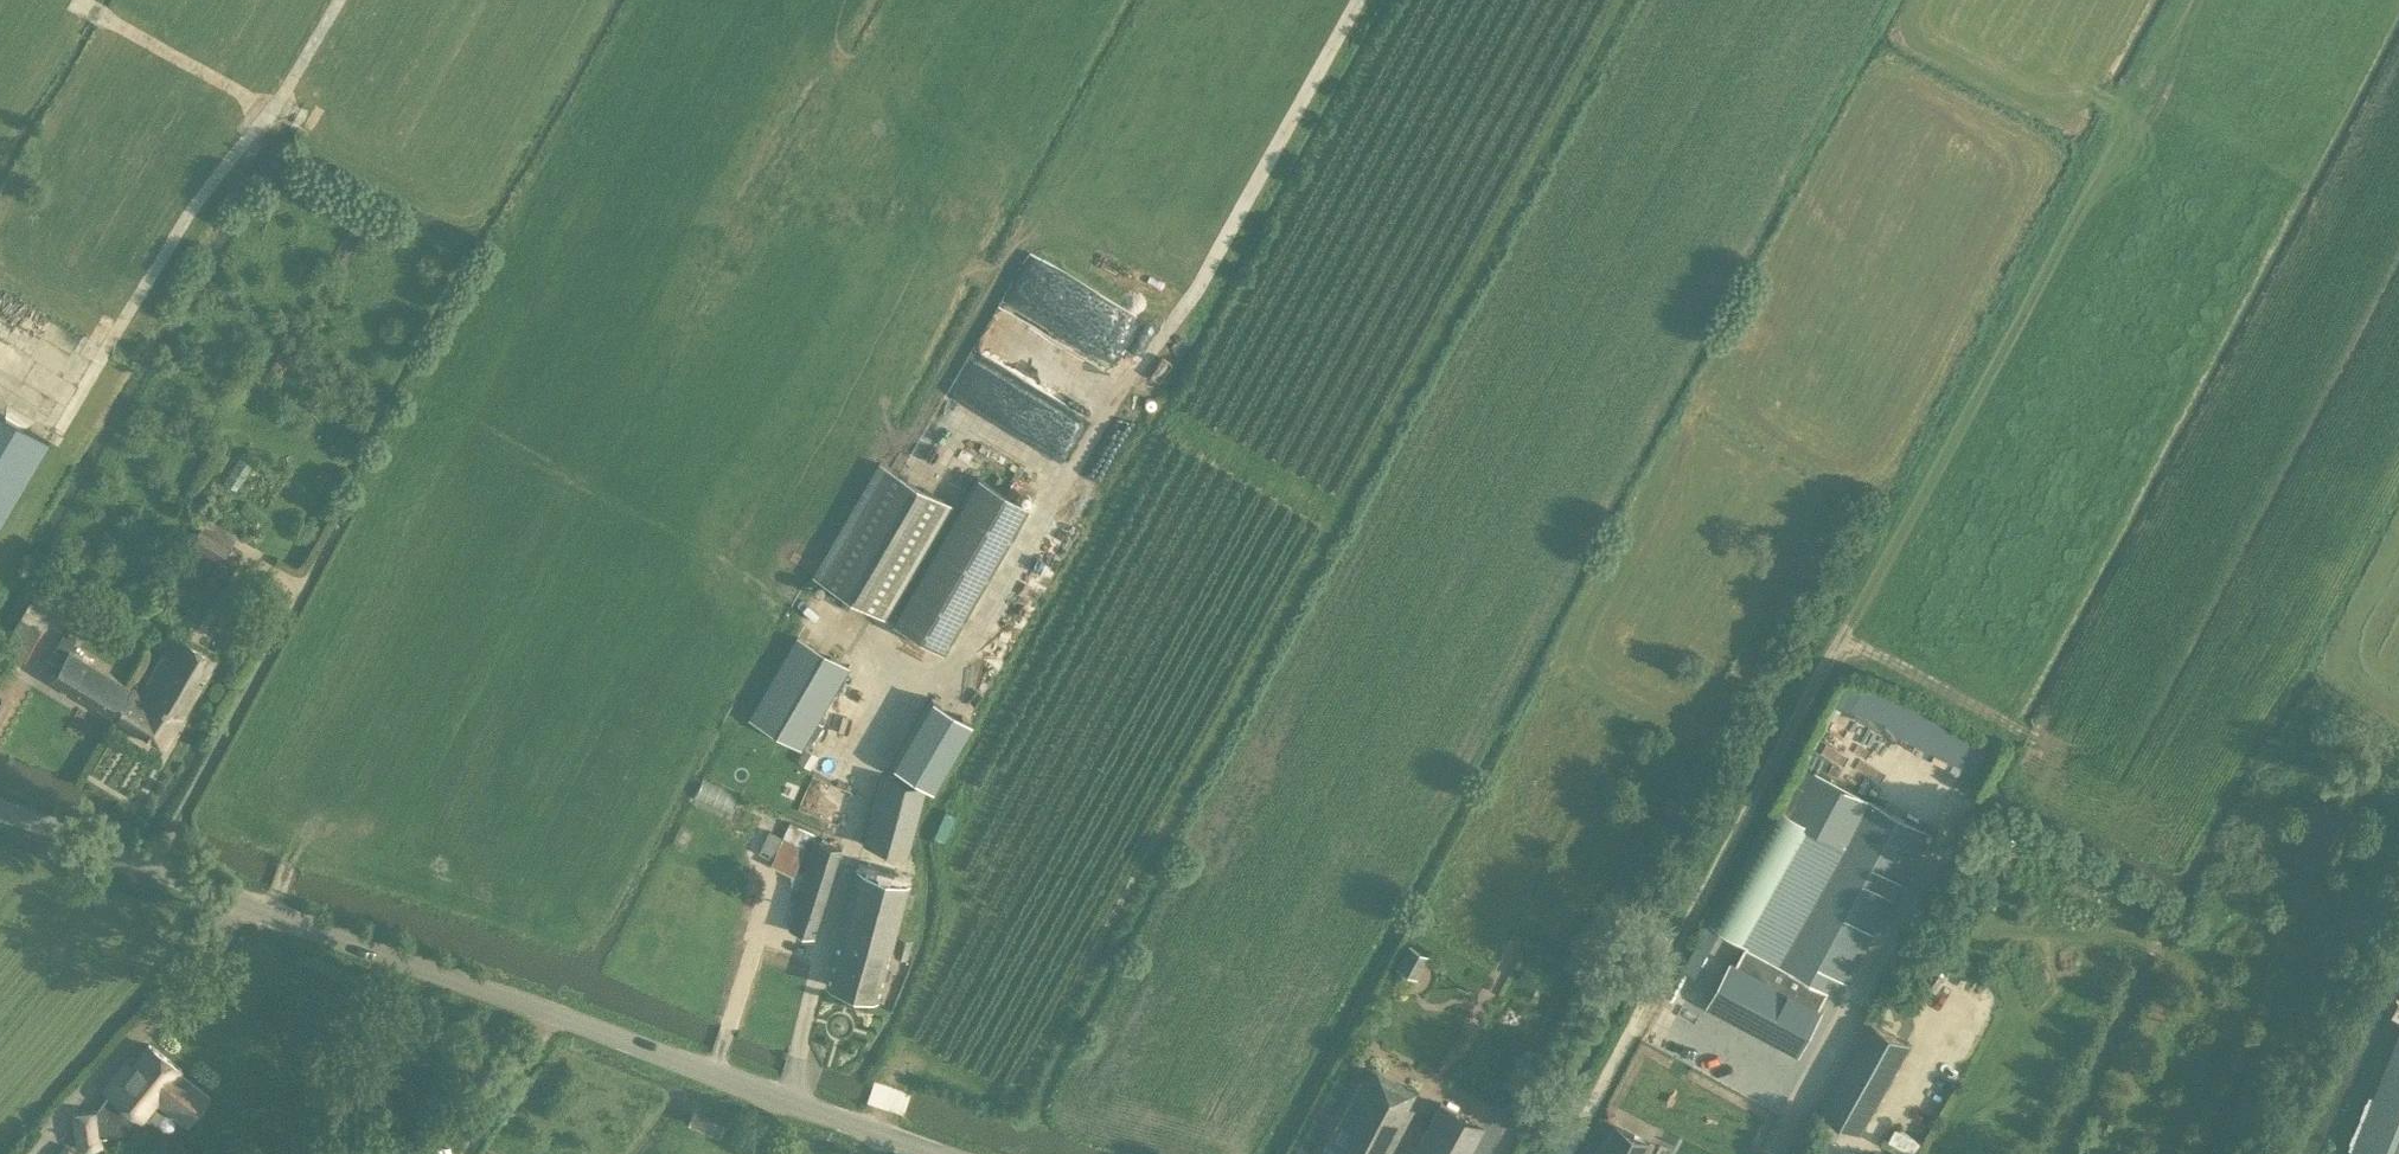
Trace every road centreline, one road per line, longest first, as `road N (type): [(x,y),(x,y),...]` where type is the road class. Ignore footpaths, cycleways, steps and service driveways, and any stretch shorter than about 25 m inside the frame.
road 1 (track): [(793,1105),(803,1030),(874,763),(949,671),(1123,386),(1204,296),(1371,0)]
road 2 (unclassified): [(944,1153),(0,808)]
road 3 (track): [(0,363),(92,411),(345,0)]

